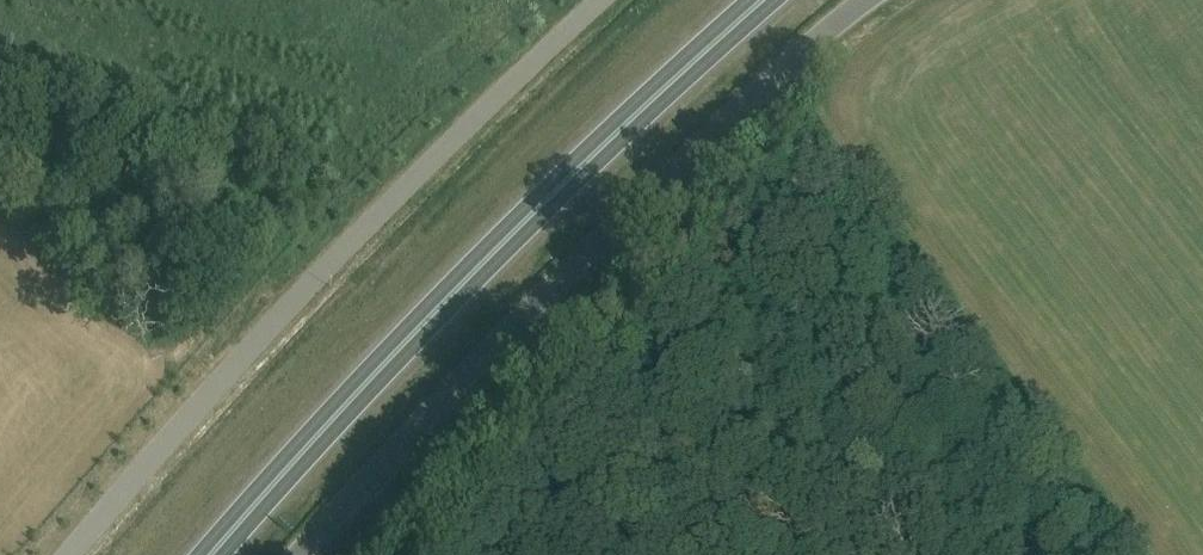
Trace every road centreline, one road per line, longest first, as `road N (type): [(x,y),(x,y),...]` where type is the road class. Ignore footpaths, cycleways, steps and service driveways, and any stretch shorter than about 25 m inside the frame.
road 1 (tertiary): [(864,0),(593,247),(298,554)]
road 2 (trunk): [(212,554),(390,354),(759,0)]
road 3 (unclassified): [(70,554),(291,304),(603,0)]
road 4 (track): [(826,239),(759,90)]

